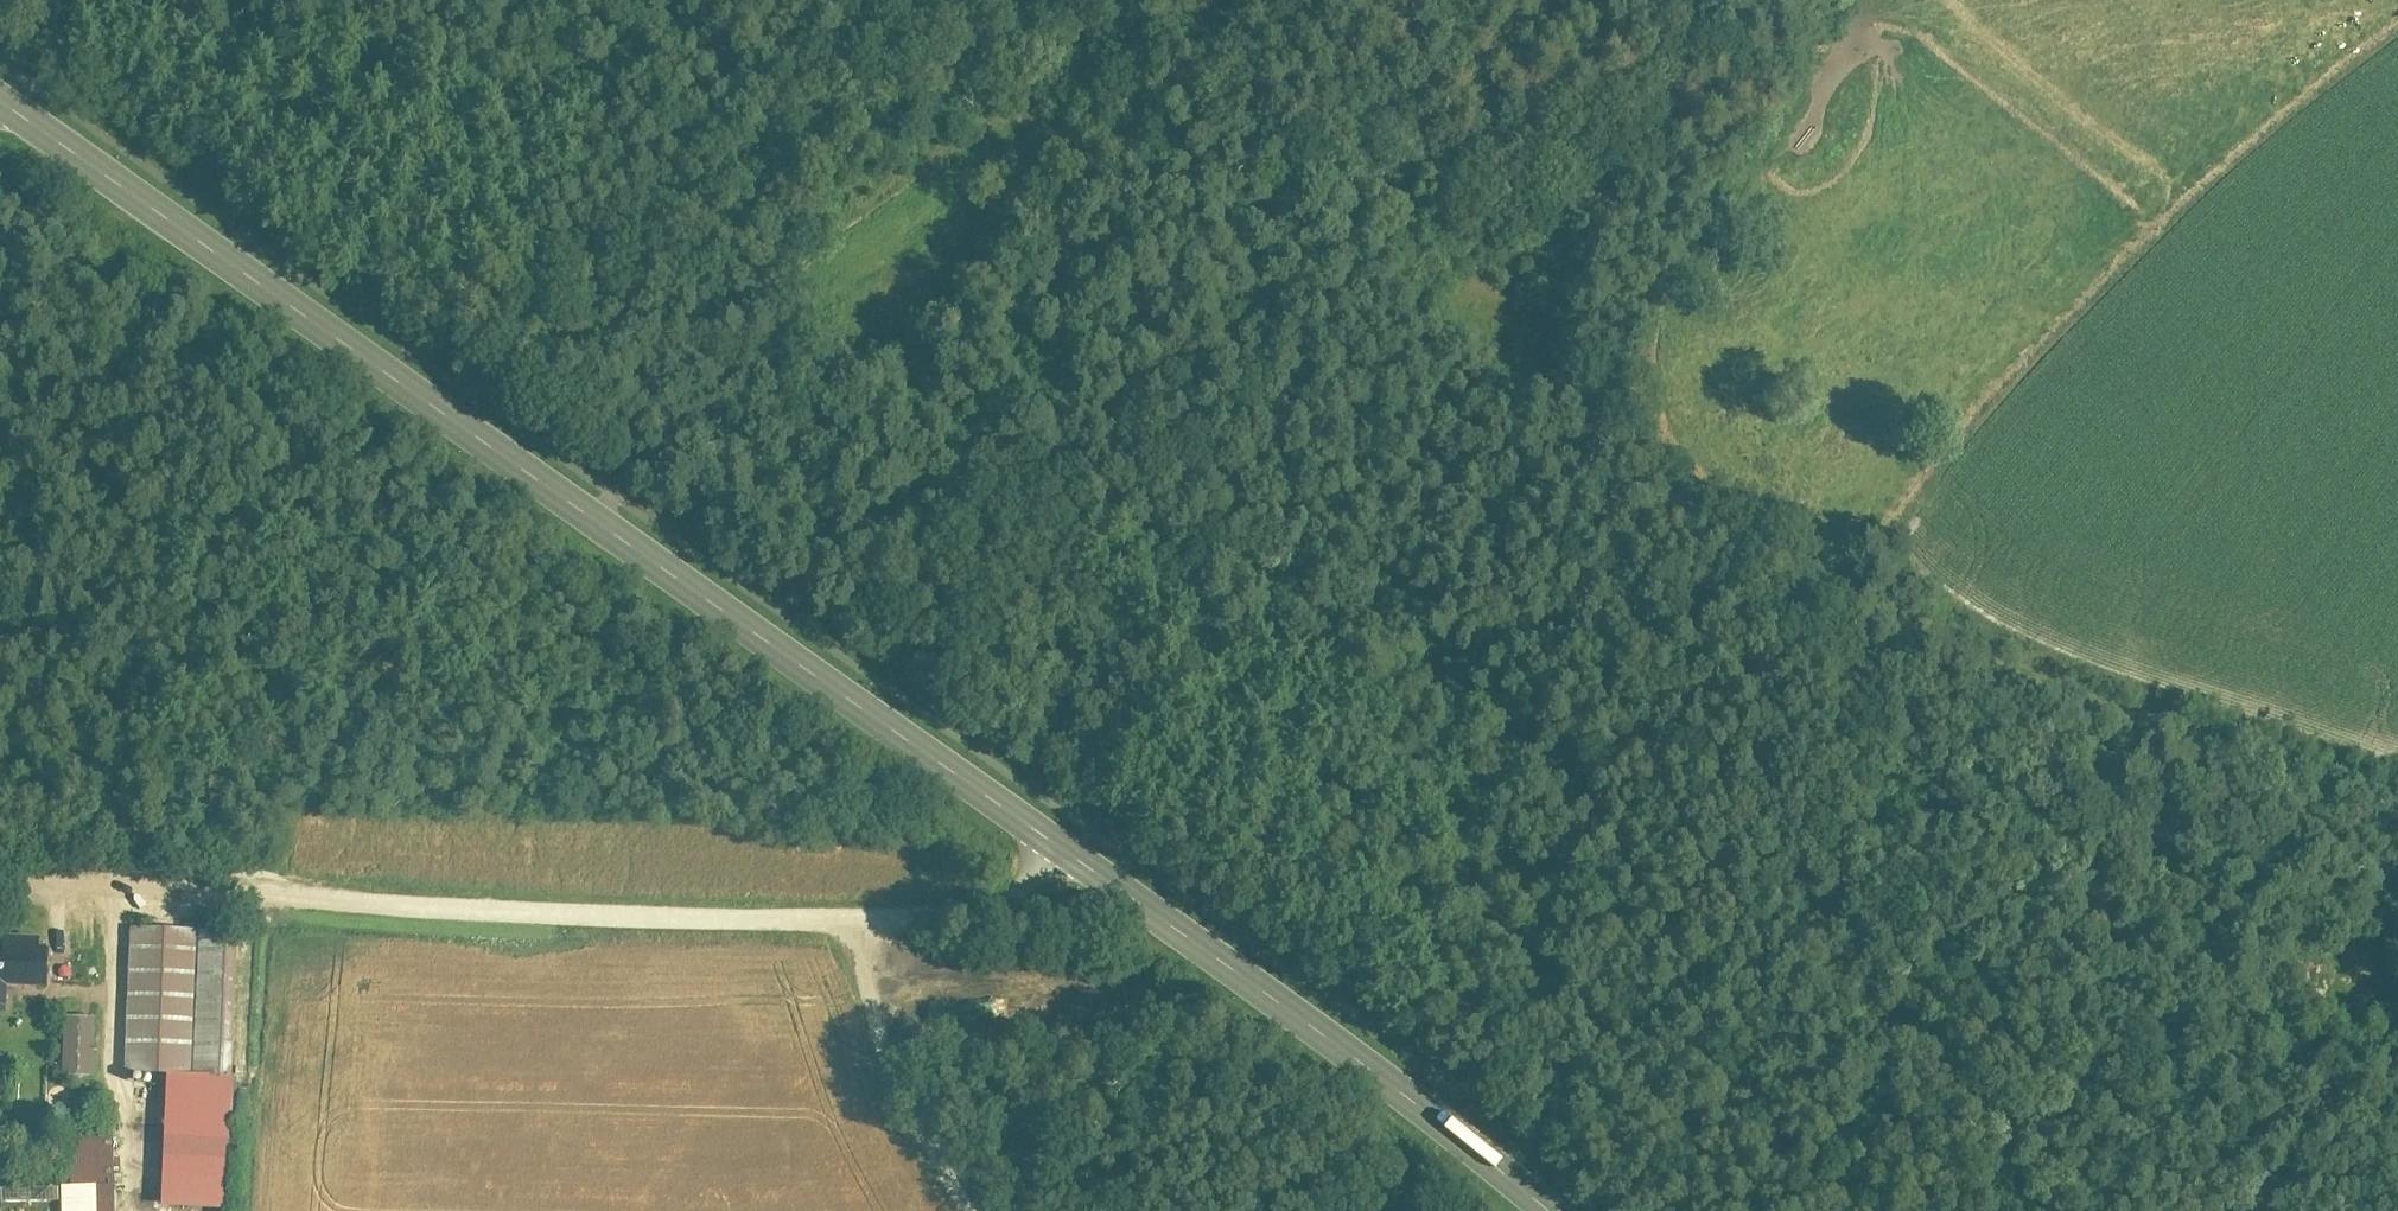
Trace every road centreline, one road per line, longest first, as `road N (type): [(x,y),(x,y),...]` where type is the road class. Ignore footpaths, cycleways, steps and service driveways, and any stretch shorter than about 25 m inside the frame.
road 1 (primary): [(1576,1210),(0,81)]
road 2 (track): [(2397,855),(1829,604),(1546,443),(1494,398),(1519,285),(1716,0)]
road 3 (track): [(600,512),(619,490),(871,310),(1213,0)]
road 4 (track): [(970,1210),(877,1027),(859,924)]

